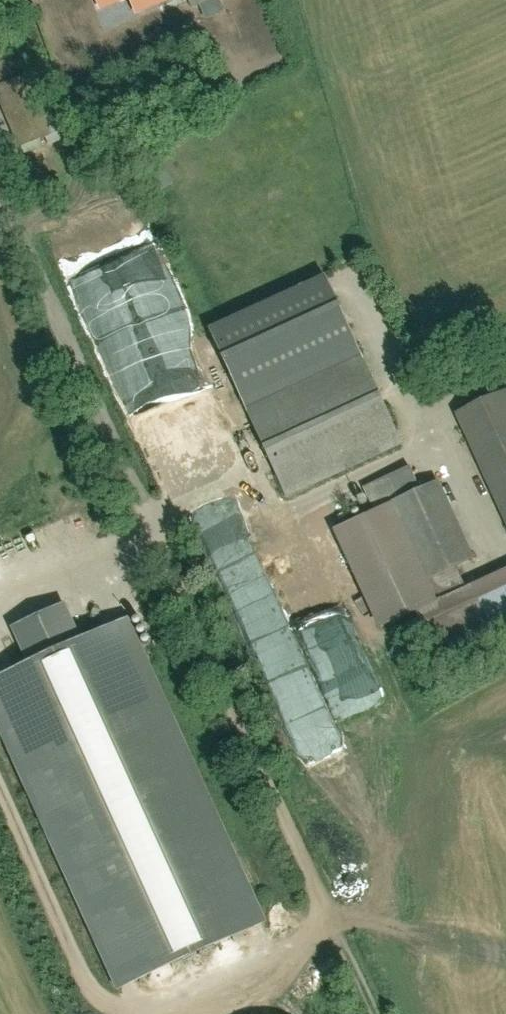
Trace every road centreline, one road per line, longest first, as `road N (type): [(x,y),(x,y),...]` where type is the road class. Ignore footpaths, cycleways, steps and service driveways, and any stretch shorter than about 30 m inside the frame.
road 1 (track): [(0,197),(373,1013)]

